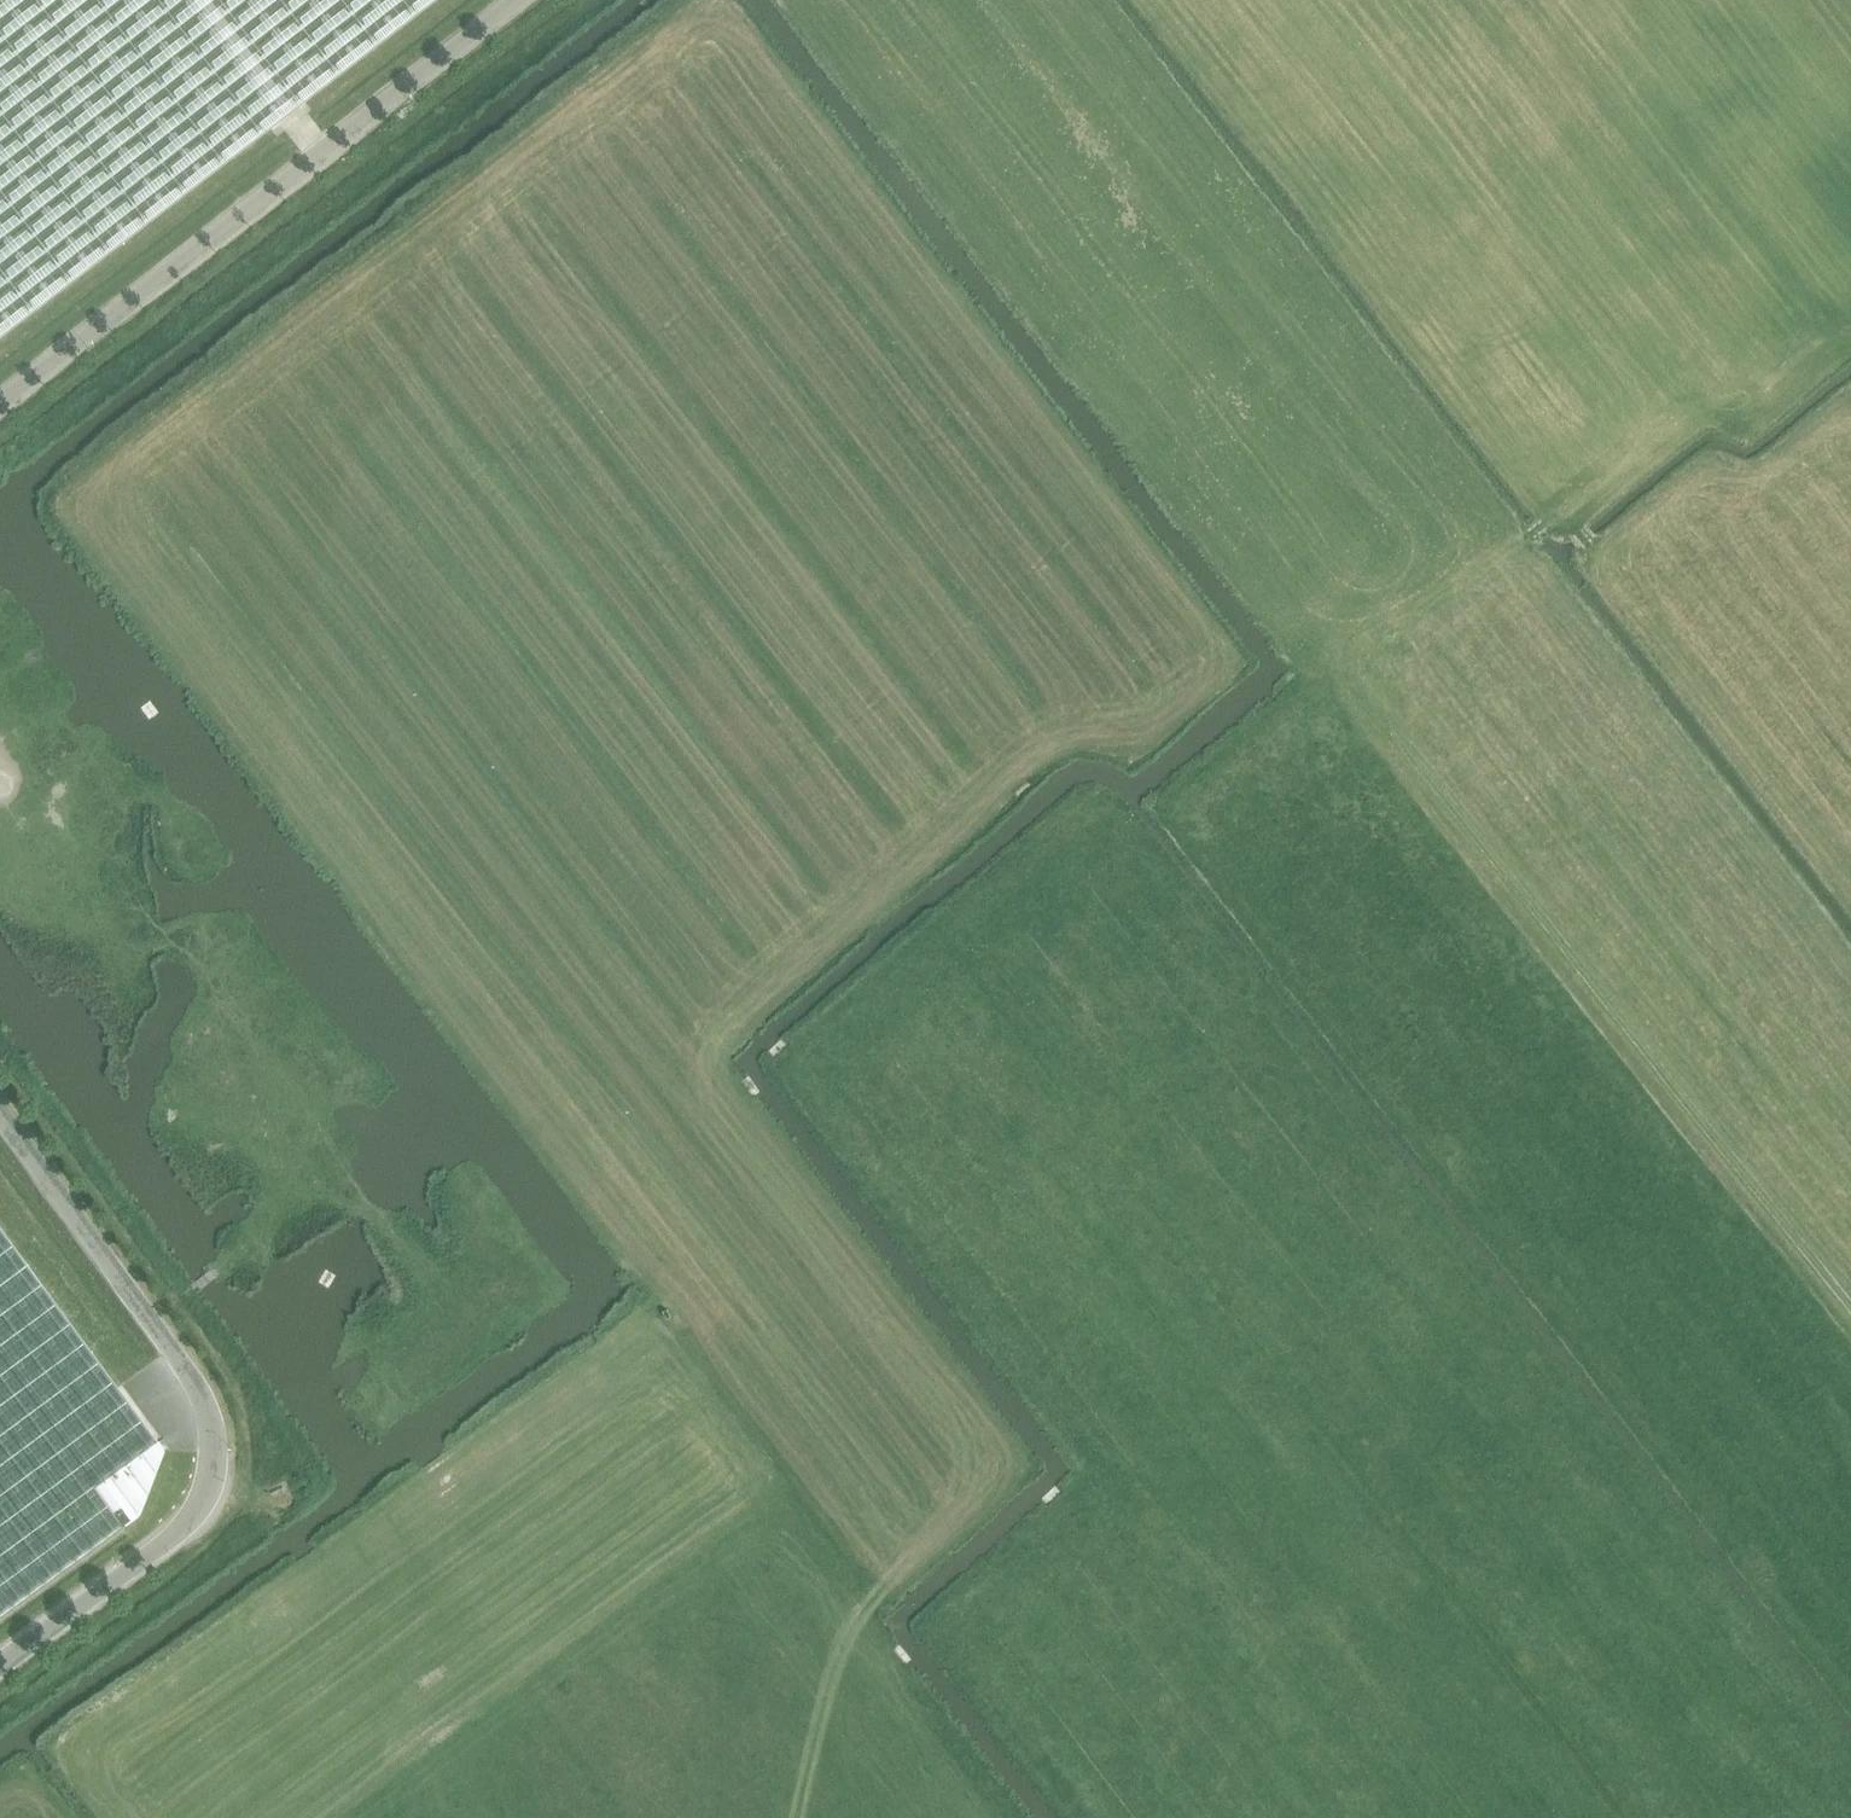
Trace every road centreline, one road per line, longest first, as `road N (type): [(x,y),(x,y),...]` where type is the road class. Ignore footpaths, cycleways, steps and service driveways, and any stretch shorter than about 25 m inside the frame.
road 1 (track): [(1850,1314),(1391,732),(1379,693),(1392,640),(1710,390)]
road 2 (tertiary): [(0,1657),(189,1519),(209,1473),(210,1409),(0,1115)]
road 3 (tertiary): [(0,396),(510,0)]

